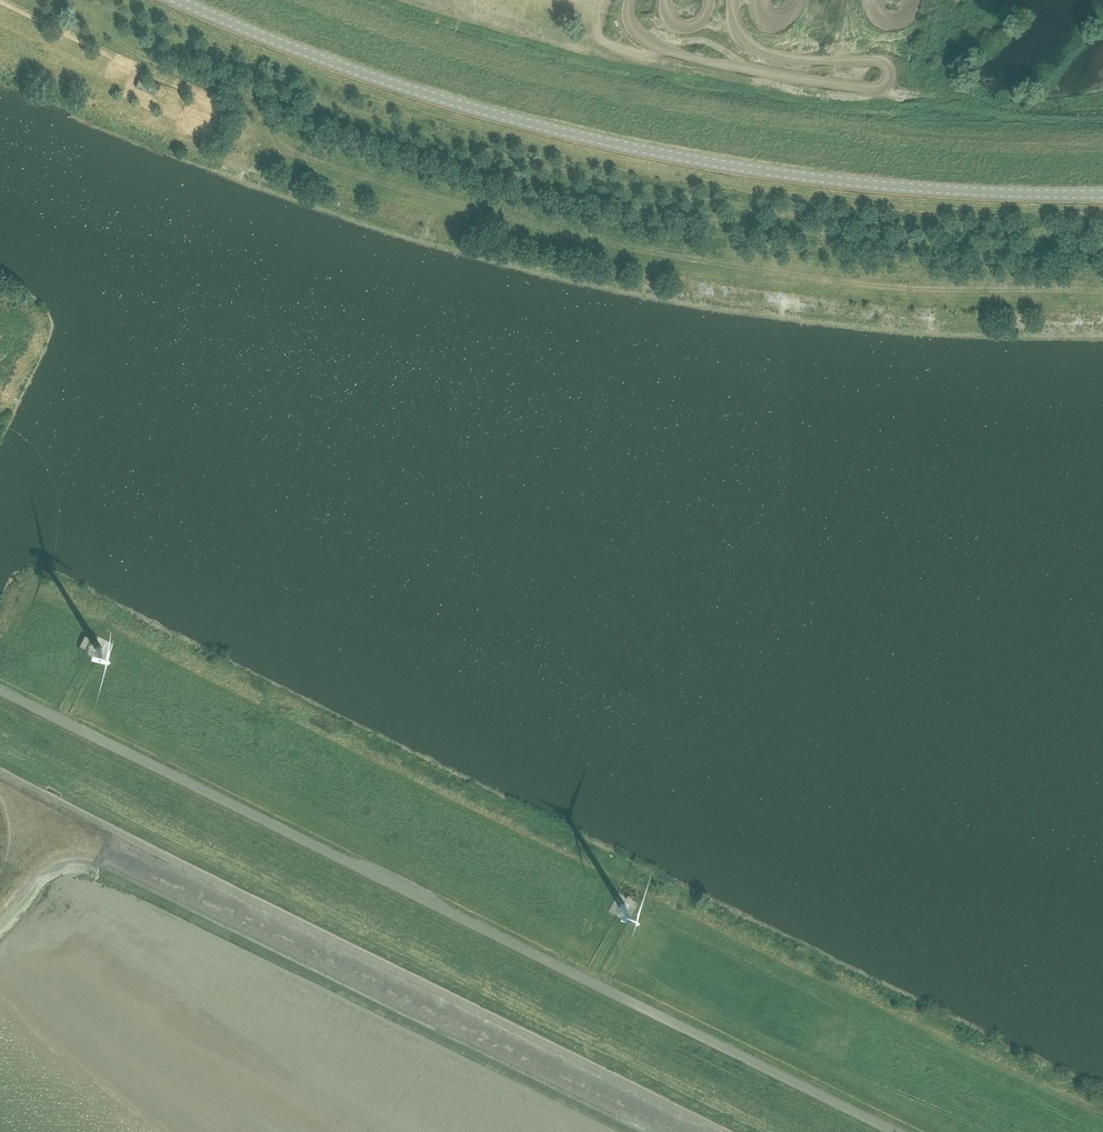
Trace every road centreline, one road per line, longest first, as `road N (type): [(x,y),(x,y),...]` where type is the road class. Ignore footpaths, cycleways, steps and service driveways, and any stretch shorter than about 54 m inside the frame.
road 1 (unclassified): [(903,1131),(0,690)]
road 2 (tertiary): [(1102,193),(913,187),(638,149),(387,81),(179,0)]

